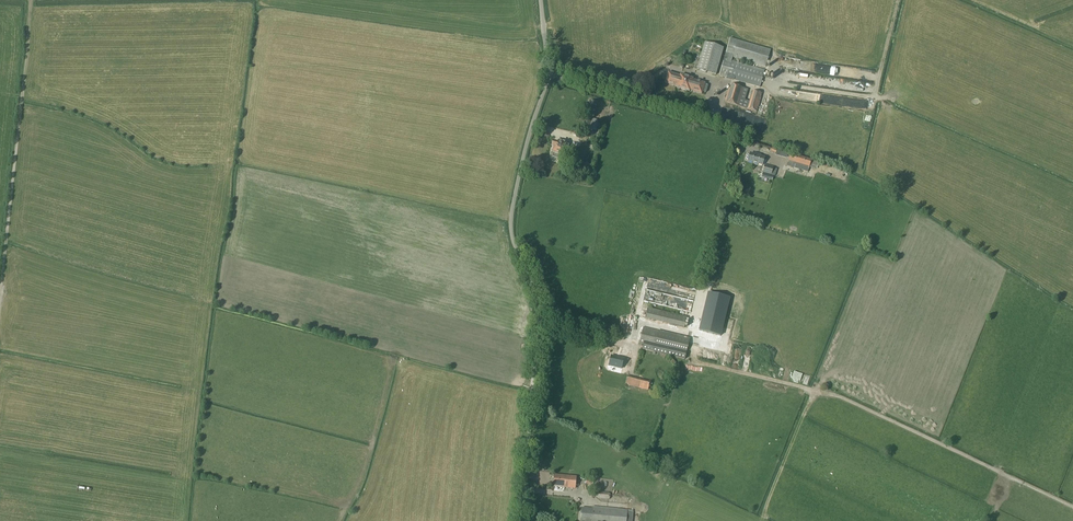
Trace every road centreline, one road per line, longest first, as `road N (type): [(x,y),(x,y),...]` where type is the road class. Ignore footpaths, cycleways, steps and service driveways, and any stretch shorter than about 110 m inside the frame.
road 1 (unclassified): [(520,520),(541,317),(511,224),(547,77),(540,0)]

